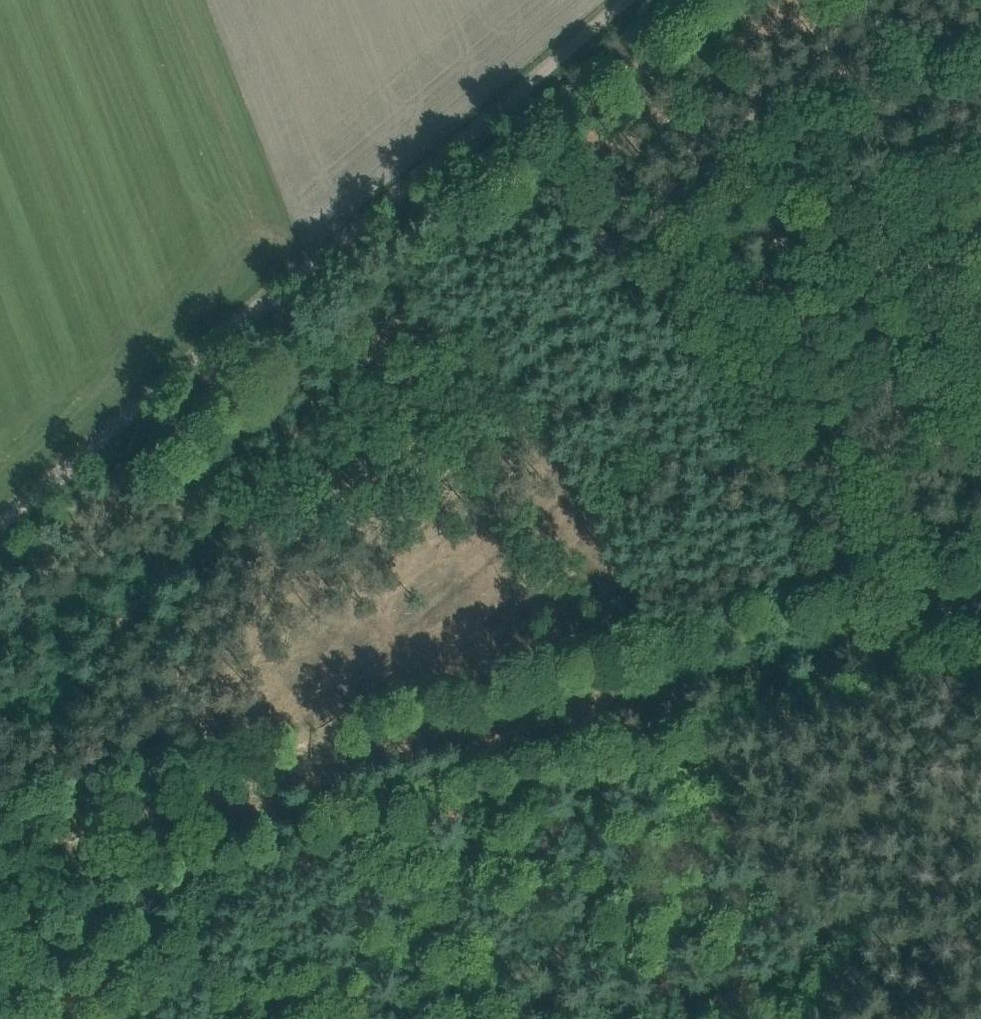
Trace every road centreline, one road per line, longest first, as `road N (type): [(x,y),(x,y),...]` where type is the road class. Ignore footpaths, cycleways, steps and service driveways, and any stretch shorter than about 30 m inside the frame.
road 1 (track): [(980,602),(0,855)]
road 2 (track): [(0,520),(618,0)]

